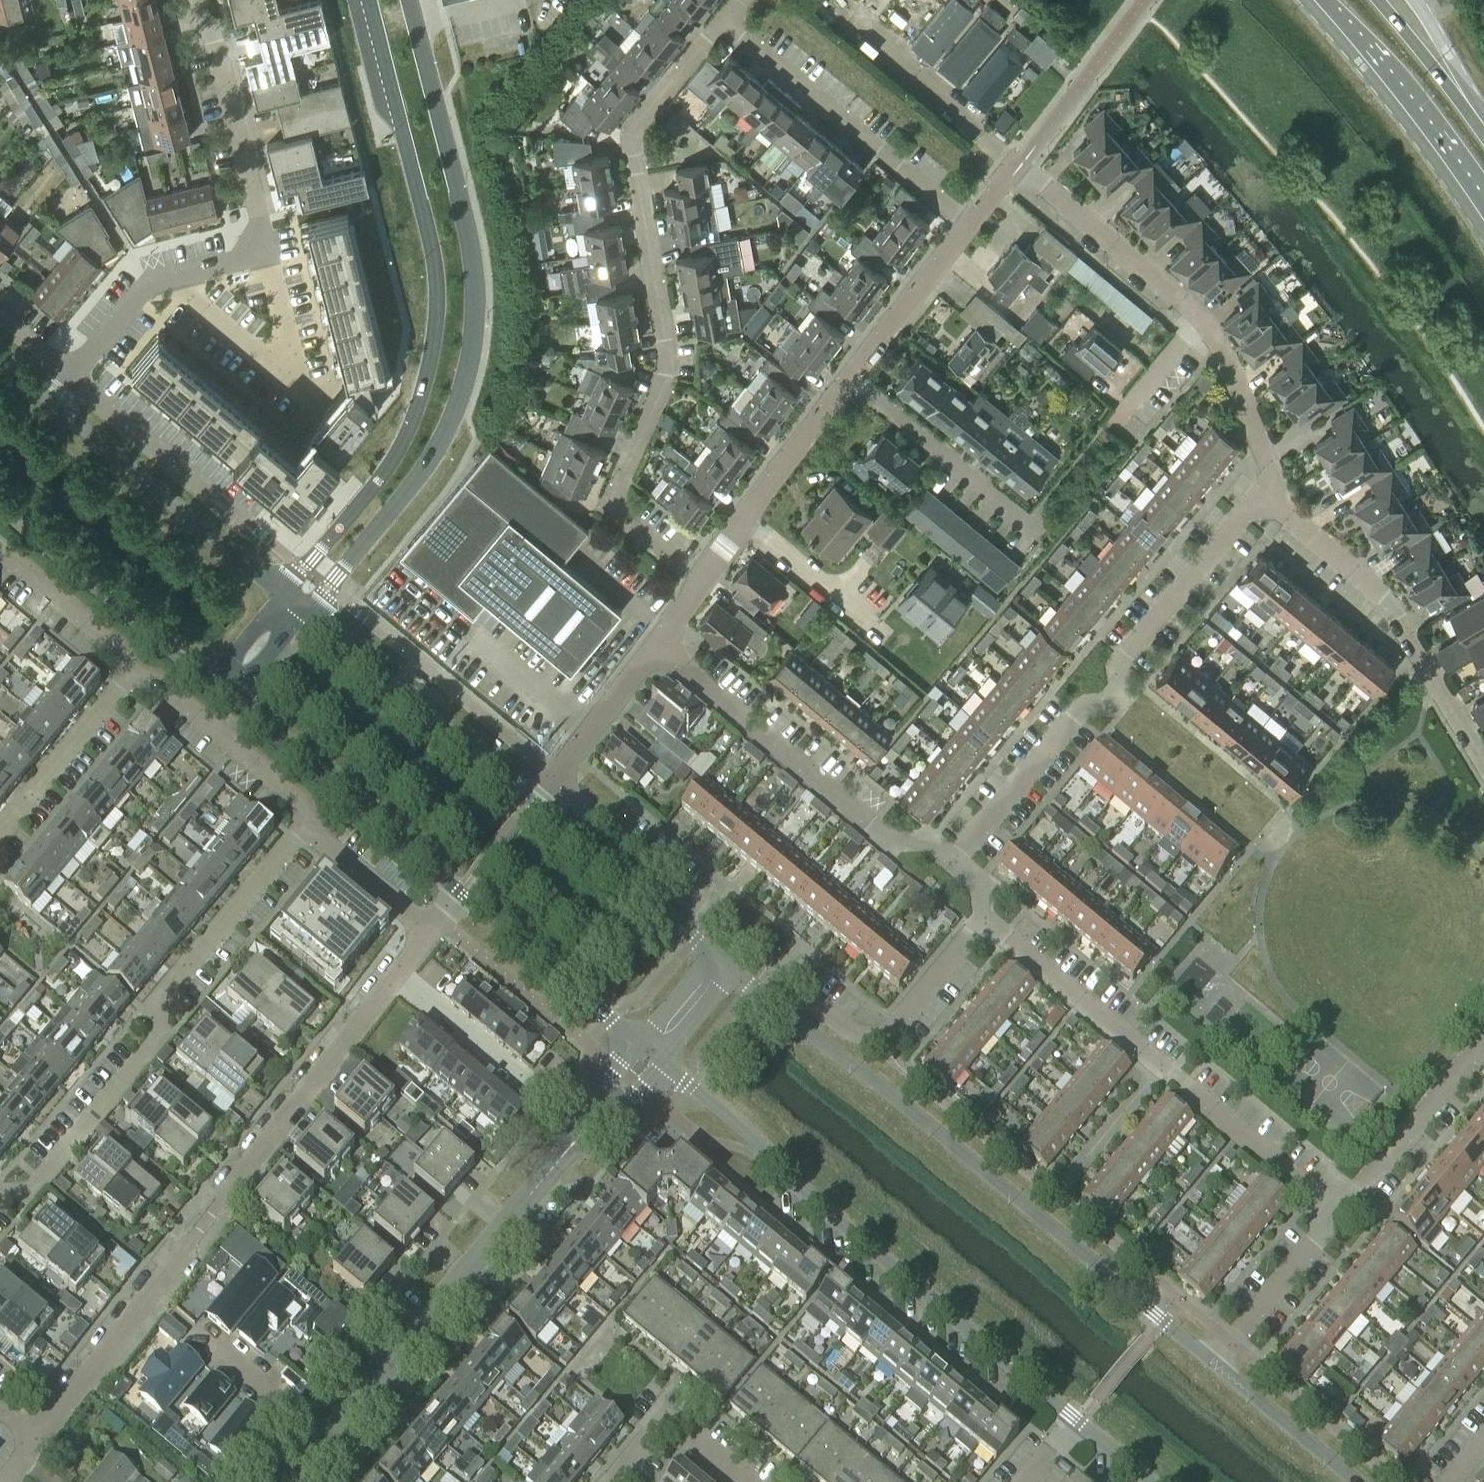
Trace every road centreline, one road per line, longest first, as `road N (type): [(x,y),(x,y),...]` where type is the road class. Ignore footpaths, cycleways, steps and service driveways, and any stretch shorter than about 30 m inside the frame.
road 1 (tertiary): [(311,613),(449,428),(475,340),(475,280),(410,0)]
road 2 (tertiary): [(369,0),(438,276),(436,330),(409,431),(284,592)]
road 3 (residential): [(699,581),(615,509),(665,379),(631,141),(636,122),(725,23)]
road 4 (tertiary): [(1213,1361),(729,959)]
road 5 (residential): [(36,1434),(396,977)]
road 6 (tertiary): [(650,1056),(754,1137),(771,1161),(1078,1421)]
road 7 (residential): [(71,379),(146,285),(266,252),(205,0)]
road 8 (residential): [(953,860),(1081,707),(1107,705),(1118,690),(1114,667),(1260,493)]
road 9 (residential): [(0,1194),(30,1184),(160,1031),(165,996),(307,820)]
road 10 (residential): [(296,1481),(586,1133)]
road 11 (residential): [(699,581),(972,225)]
road 12 (residential): [(1324,1200),(980,920)]
road 13 (residential): [(1260,493),(1268,479),(1199,318),(1018,166)]
road 14 (residential): [(879,1034),(854,1033),(554,776)]
road 15 (residential): [(953,860),(931,843),(891,842),(658,646)]
road 16 (residential): [(1483,769),(1391,600),(1260,493)]
road 17 (residential): [(972,225),(725,23)]
road 18 (tertiary): [(284,592),(52,403)]
road 19 (tertiary): [(234,706),(459,896)]
road 20 (tertiary): [(535,799),(311,613)]
road 21 (tertiary): [(0,512),(209,685)]
road 22 (primary): [(1322,0),(1483,210)]
road 23 (residential): [(824,6),(1018,166)]
road 24 (tertiary): [(729,959),(535,799)]
road 25 (tertiary): [(459,896),(650,1056)]
road 26 (residential): [(1324,1200),(1360,1188),(1483,1037)]
road 27 (residential): [(138,667),(307,820)]
road 28 (residential): [(246,522),(71,379)]
road 29 (residential): [(0,828),(138,667)]
road 30 (residential): [(1213,1361),(1323,1231),(1324,1200)]
road 31 (tertiary): [(1357,1481),(1213,1361)]
road 32 (residential): [(0,549),(138,667)]
road 33 (primary): [(1483,136),(1376,0)]
road 34 (residential): [(396,977),(529,1083)]
road 35 (residential): [(307,820),(437,924)]
road 36 (residential): [(554,776),(658,646)]
road 37 (residential): [(879,1034),(980,920)]
road 38 (residential): [(1018,166),(1097,62)]
road 39 (unclassified): [(650,1056),(729,959)]
road 40 (tertiary): [(234,706),(311,613)]

